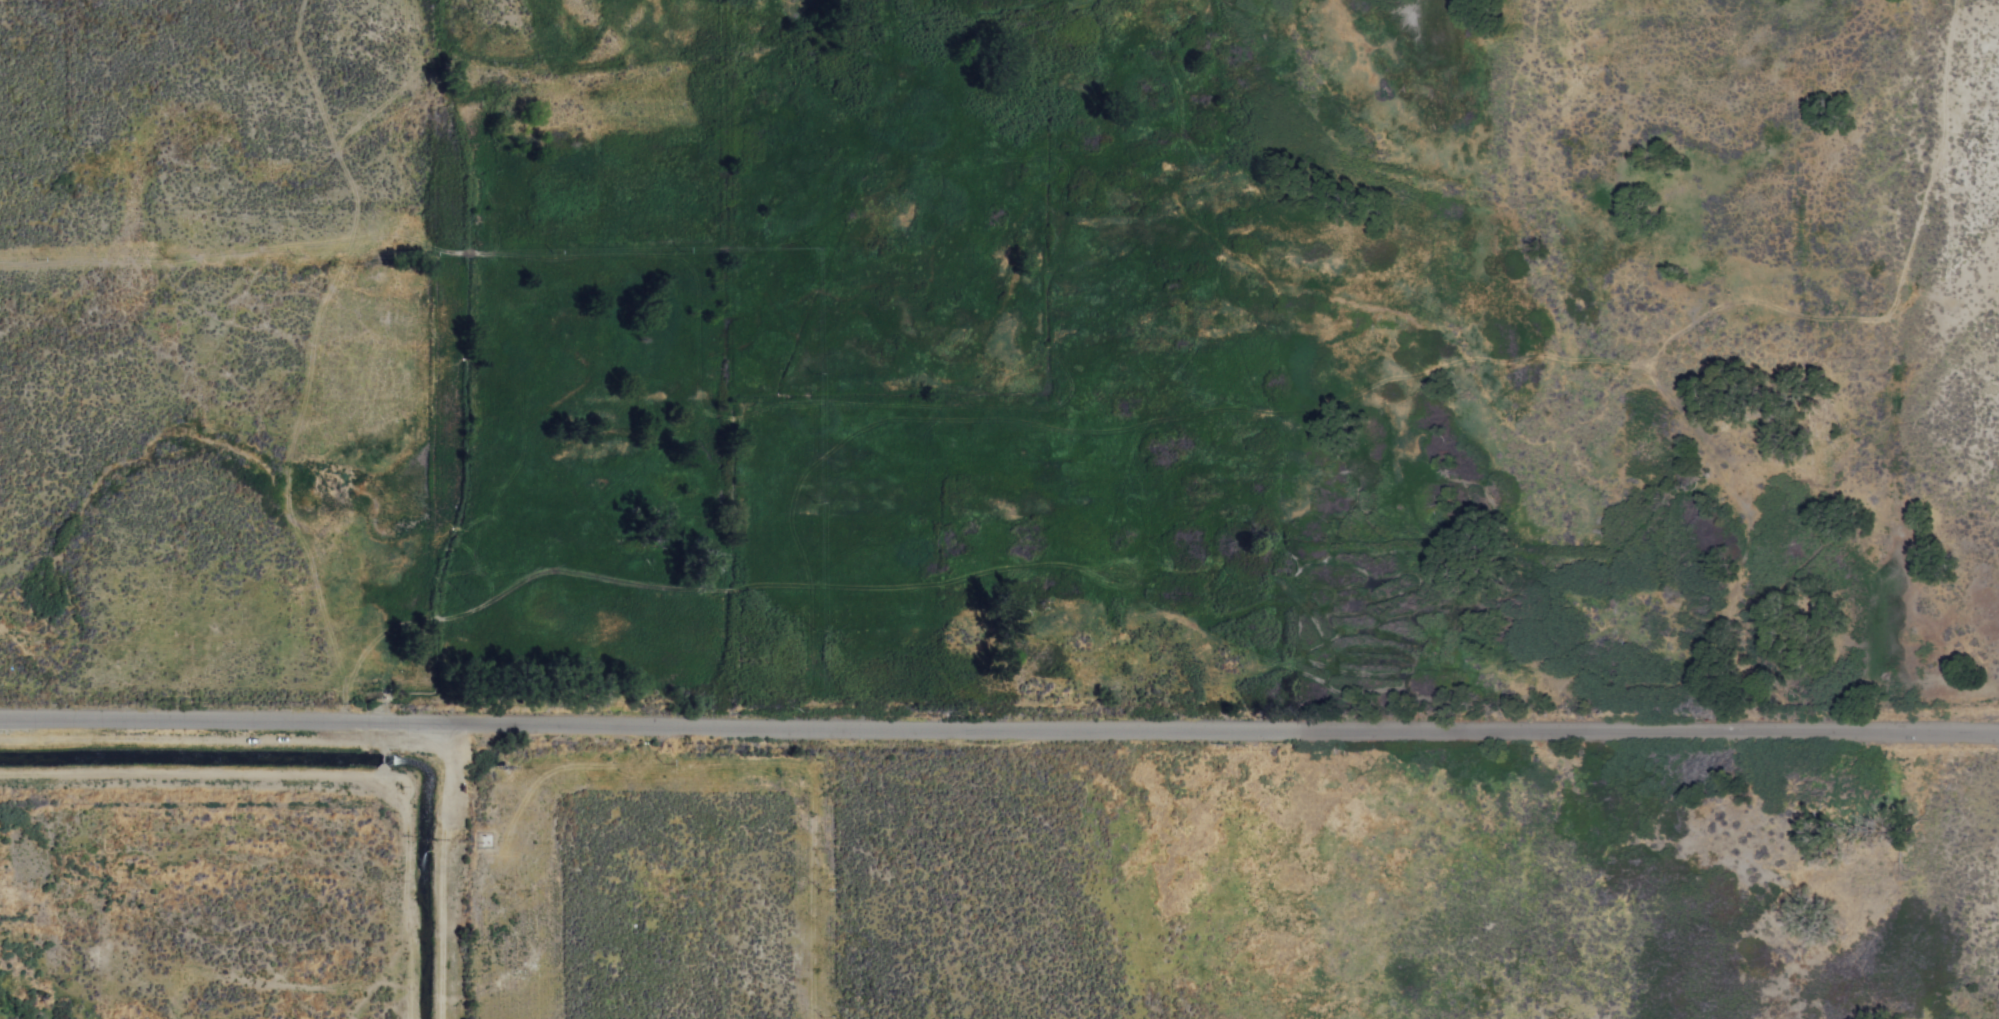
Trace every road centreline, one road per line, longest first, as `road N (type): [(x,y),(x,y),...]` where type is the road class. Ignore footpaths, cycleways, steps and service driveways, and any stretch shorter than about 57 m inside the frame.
road 1 (residential): [(1998,732),(0,721)]

